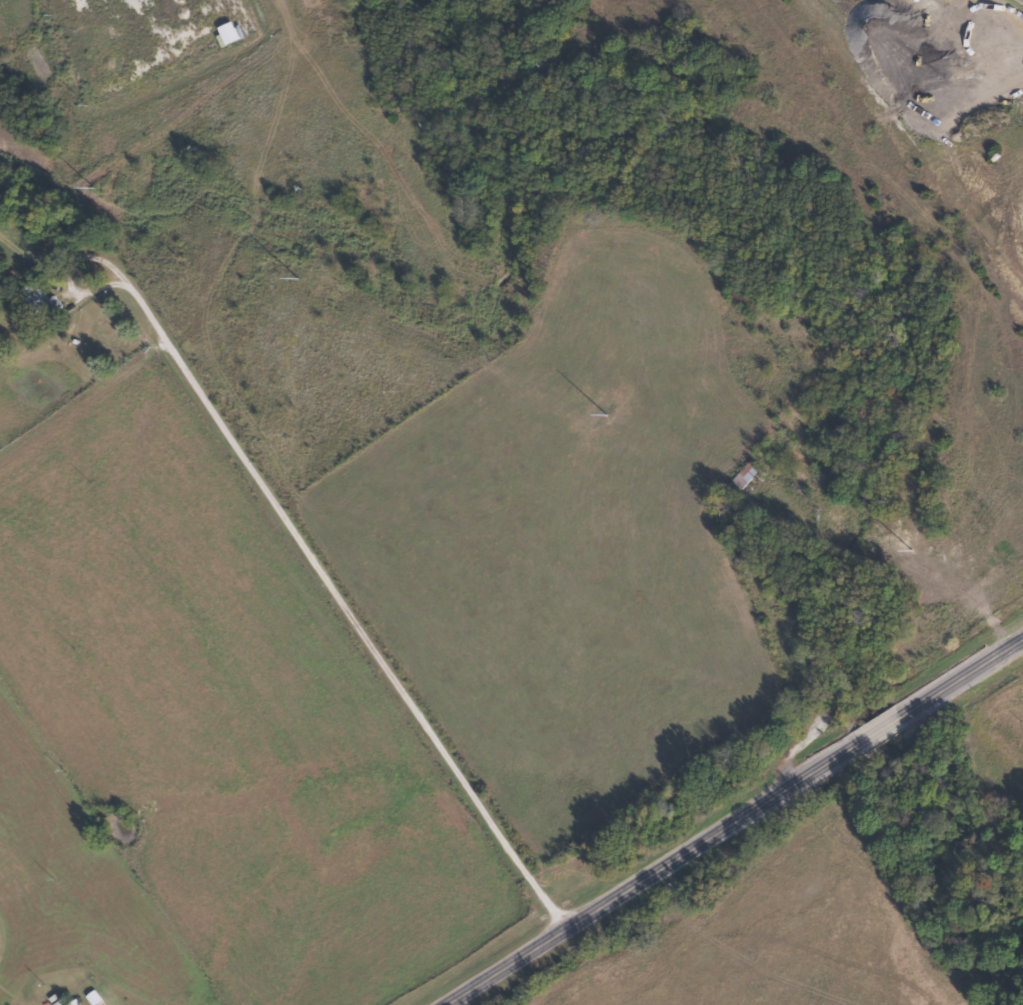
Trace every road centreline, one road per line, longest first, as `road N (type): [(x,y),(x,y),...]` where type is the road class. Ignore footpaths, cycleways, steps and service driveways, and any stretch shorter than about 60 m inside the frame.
road 1 (primary): [(807,775),(447,1004)]
road 2 (primary): [(1000,651),(807,775)]

